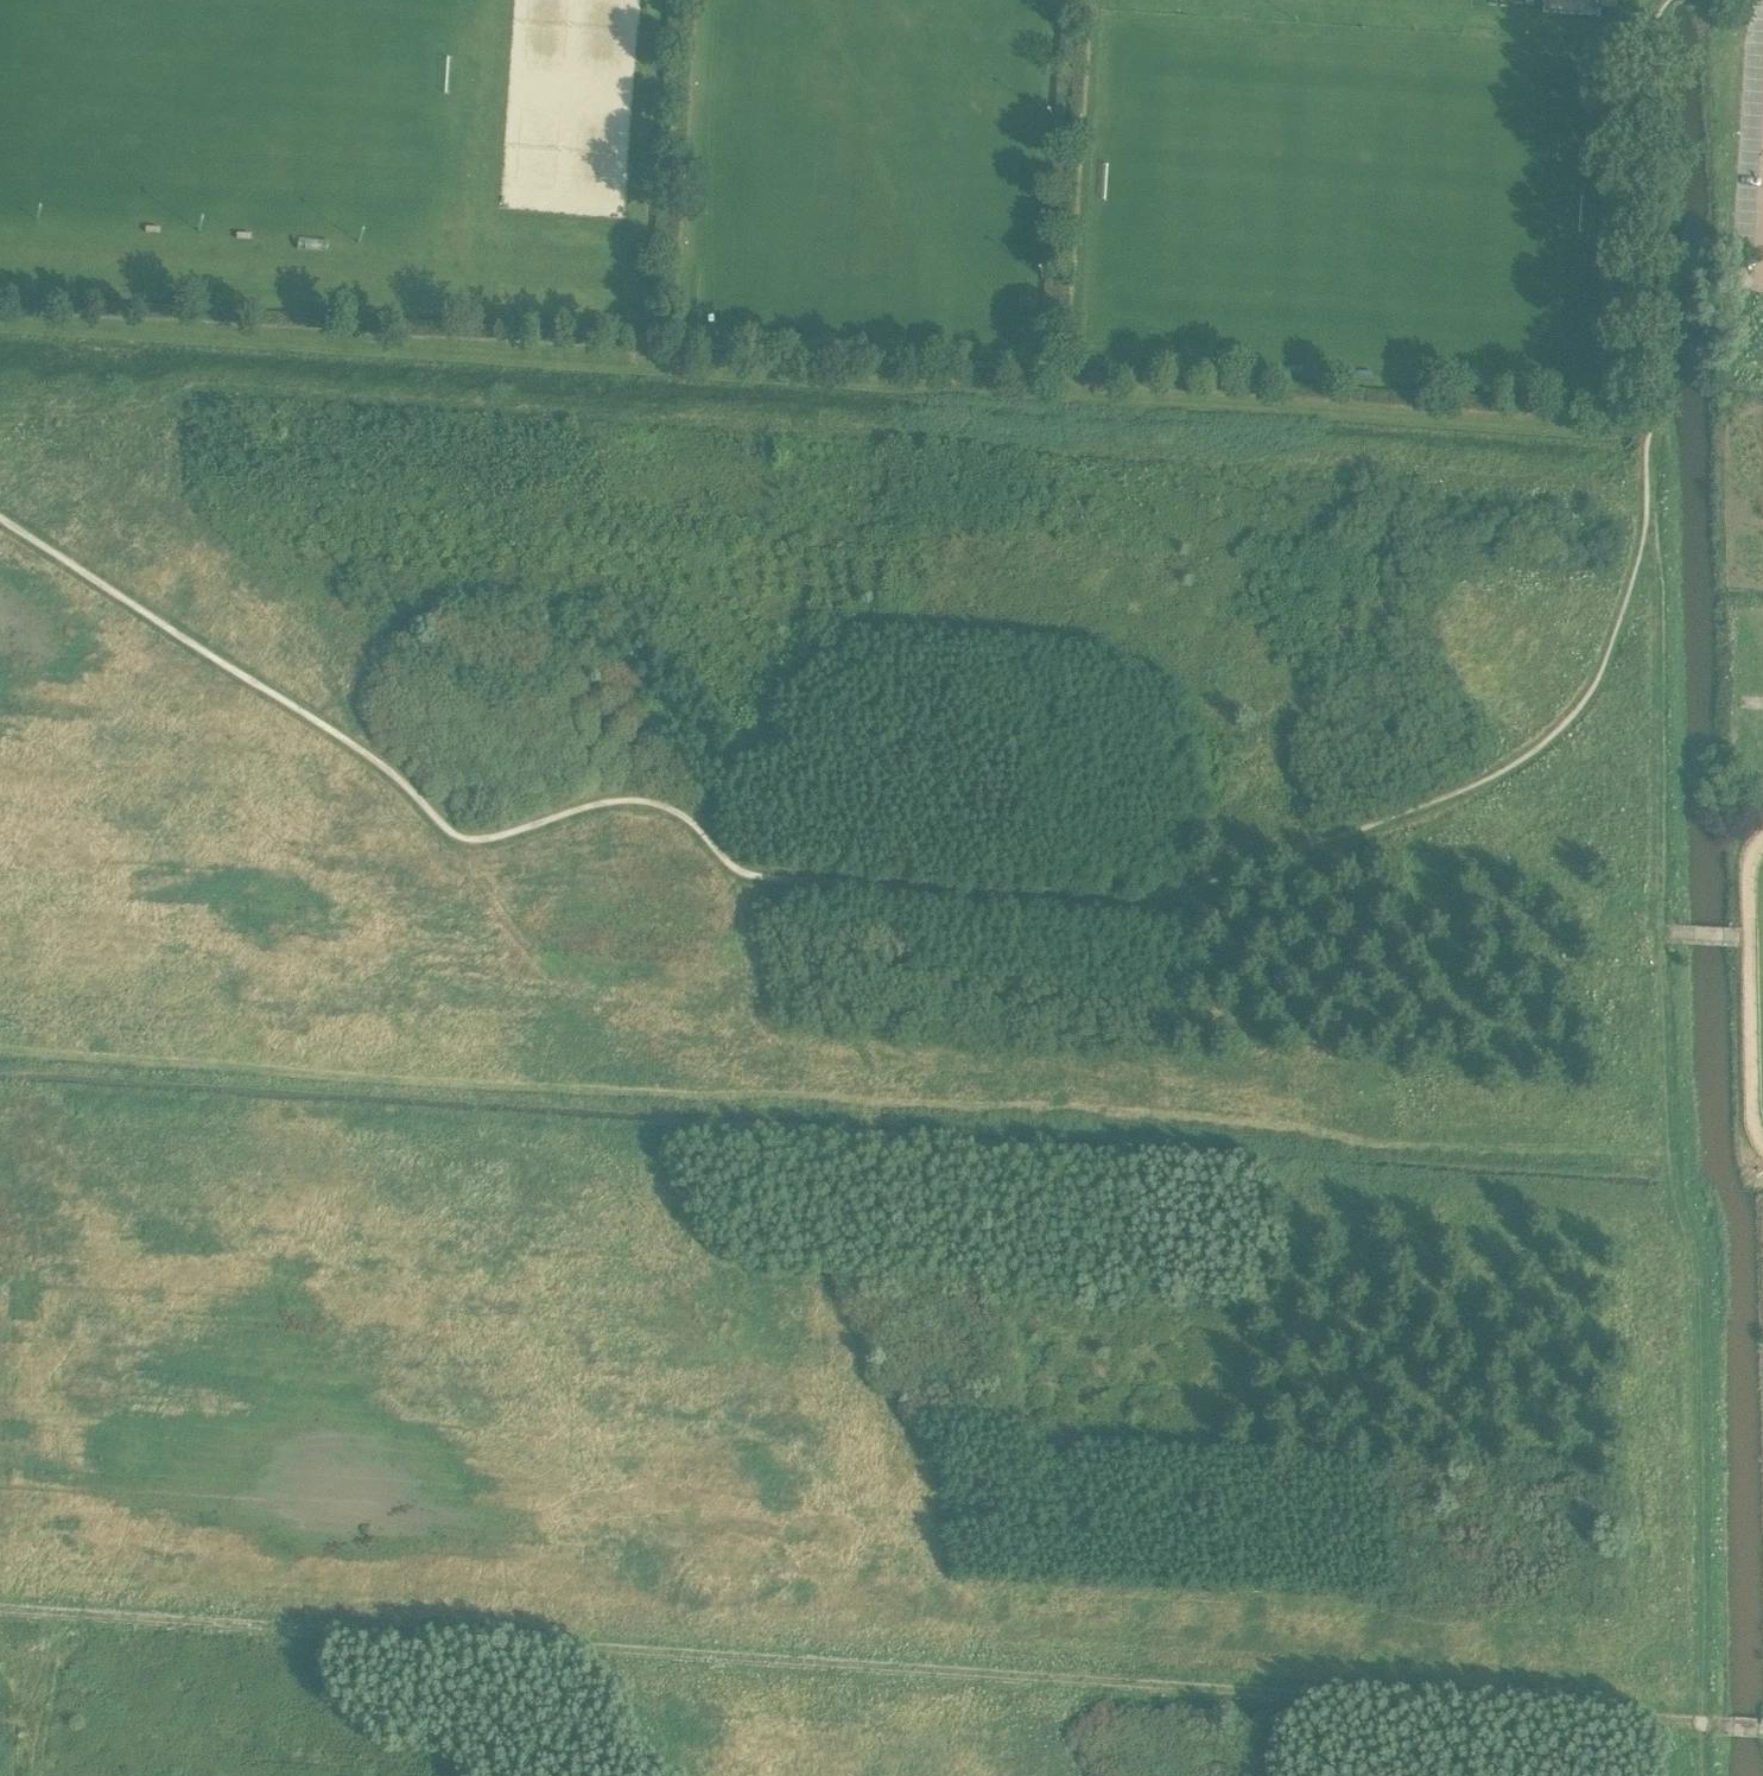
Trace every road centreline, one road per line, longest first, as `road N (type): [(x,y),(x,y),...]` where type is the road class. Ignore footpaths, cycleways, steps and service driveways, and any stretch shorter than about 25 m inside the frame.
road 1 (track): [(1762,1727),(0,1608)]
road 2 (track): [(1645,454),(1663,504),(1672,1197),(1701,1329),(1693,1722),(1704,1775)]
road 3 (track): [(1666,936),(1488,852),(1418,806)]

